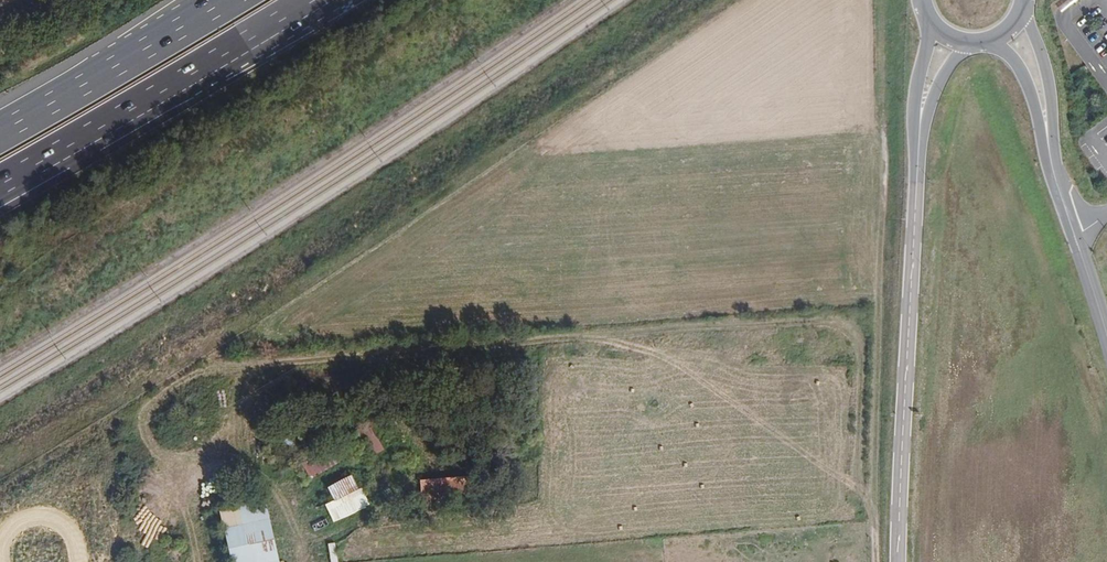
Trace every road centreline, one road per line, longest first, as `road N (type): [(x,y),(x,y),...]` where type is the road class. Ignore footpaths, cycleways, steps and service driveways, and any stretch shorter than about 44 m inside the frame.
road 1 (secondary): [(918,132),(898,561)]
road 2 (motorway): [(0,186),(313,0)]
road 3 (motorway): [(225,0),(0,131)]
road 4 (tertiary): [(1048,142),(1106,343)]
road 5 (tertiary): [(1048,142),(1048,83),(1021,6)]
road 6 (tertiary): [(992,38),(1020,68),(1048,142)]

